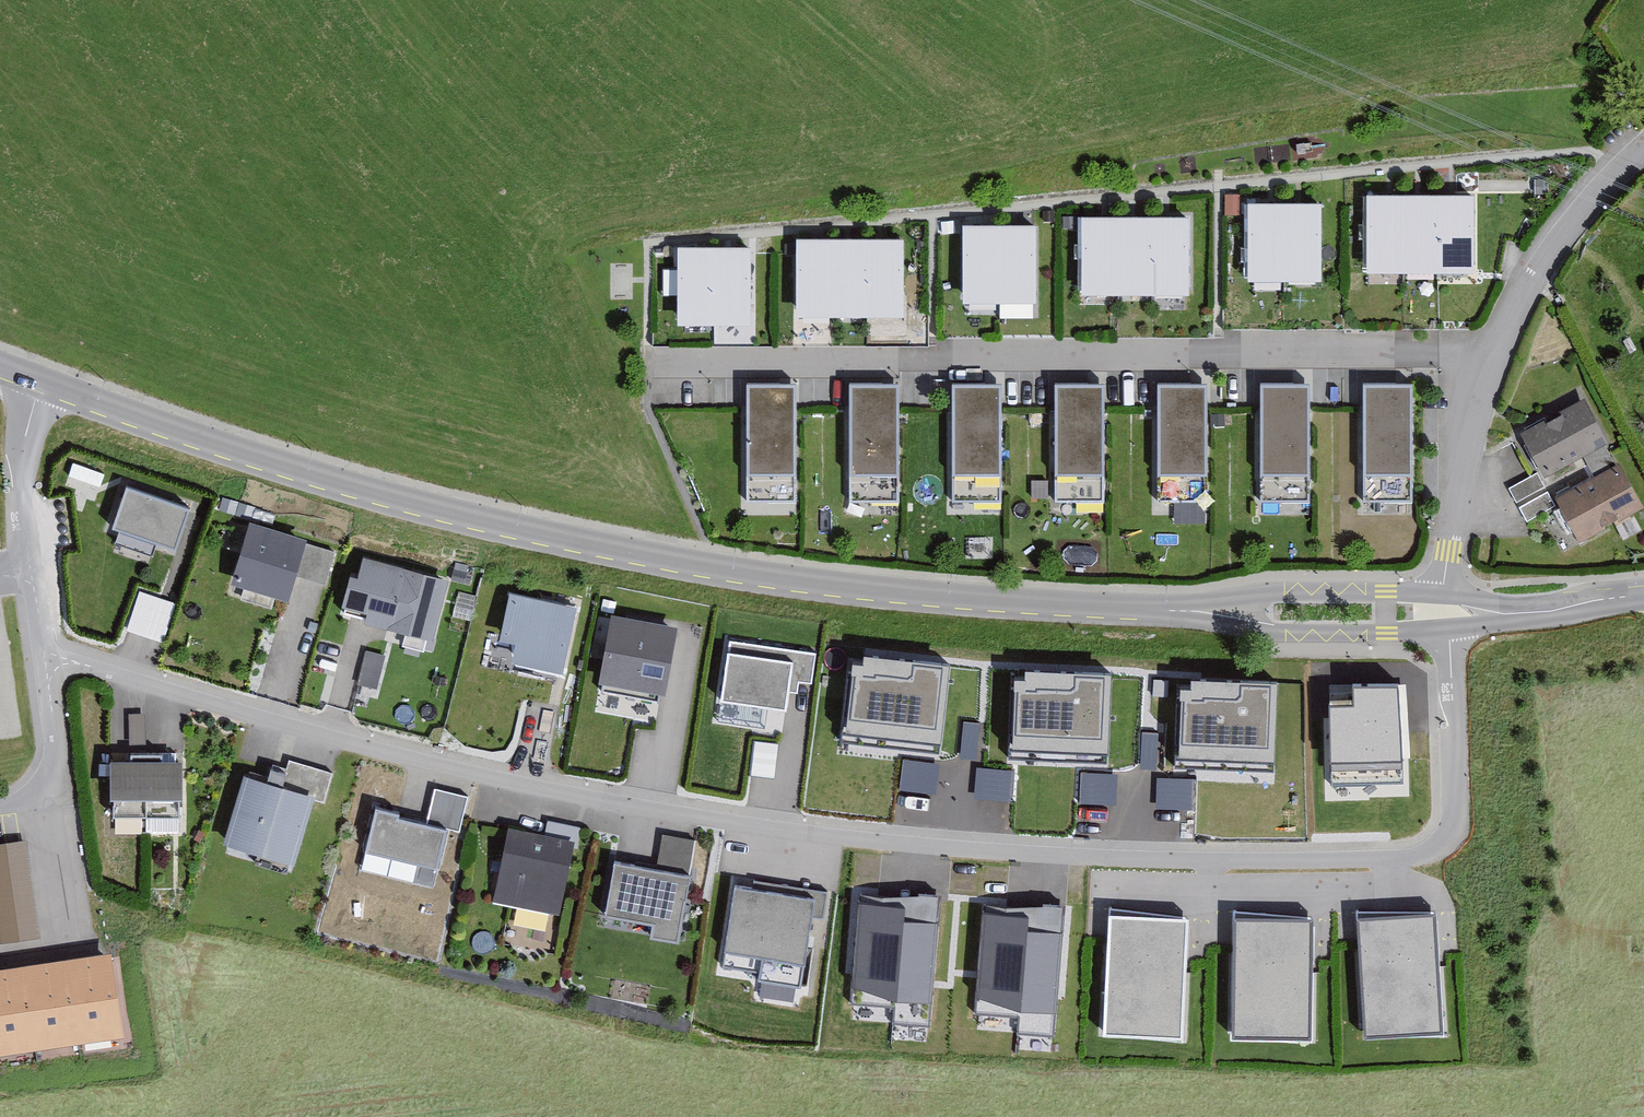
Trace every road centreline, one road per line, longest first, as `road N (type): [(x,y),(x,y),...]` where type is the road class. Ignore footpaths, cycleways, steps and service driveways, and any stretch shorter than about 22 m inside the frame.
road 1 (residential): [(44,652),(401,757),(608,801),(788,832),(1215,862),(1407,858),(1443,847),(1455,822),(1451,627)]
road 2 (tertiary): [(42,379),(404,498),(706,566),(892,593),(1150,609)]
road 3 (residential): [(1492,354),(662,368)]
road 4 (tertiary): [(1150,609),(1276,633),(1451,627)]
road 5 (tertiary): [(1451,596),(1258,594),(1150,609)]
road 6 (residential): [(1492,354),(1550,255),(1626,154),(1643,143)]
road 7 (residential): [(1451,596),(1461,474),(1492,354)]
road 8 (residential): [(44,652),(53,809),(0,817)]
road 9 (residential): [(42,379),(26,430),(31,569)]

